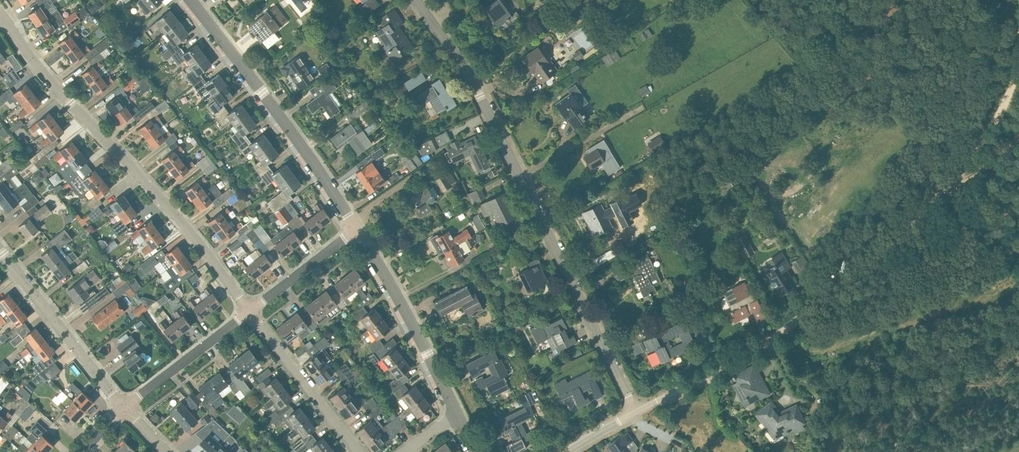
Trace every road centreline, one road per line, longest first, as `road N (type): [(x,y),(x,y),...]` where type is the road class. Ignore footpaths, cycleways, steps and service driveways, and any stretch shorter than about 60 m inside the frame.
road 1 (residential): [(636,412),(480,94),(416,0)]
road 2 (residential): [(252,311),(2,12)]
road 3 (track): [(769,341),(959,177),(1018,60)]
road 4 (tertiary): [(357,229),(189,0)]
road 5 (tertiary): [(458,415),(357,229)]
road 6 (residential): [(125,408),(0,250)]
road 7 (residential): [(362,451),(252,311)]
road 8 (residential): [(125,408),(252,311)]
road 9 (residential): [(636,412),(769,341)]
road 10 (residential): [(252,311),(357,229)]

